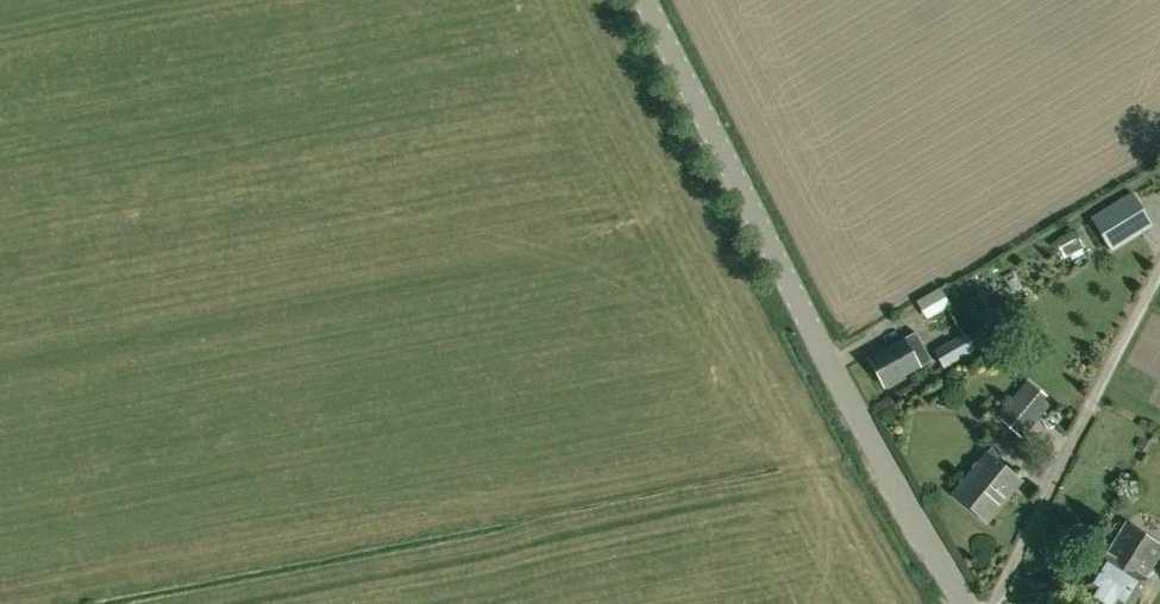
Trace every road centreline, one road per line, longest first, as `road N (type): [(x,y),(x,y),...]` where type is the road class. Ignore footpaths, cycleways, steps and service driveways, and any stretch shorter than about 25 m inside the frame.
road 1 (tertiary): [(967,603),(863,426),(643,0)]

